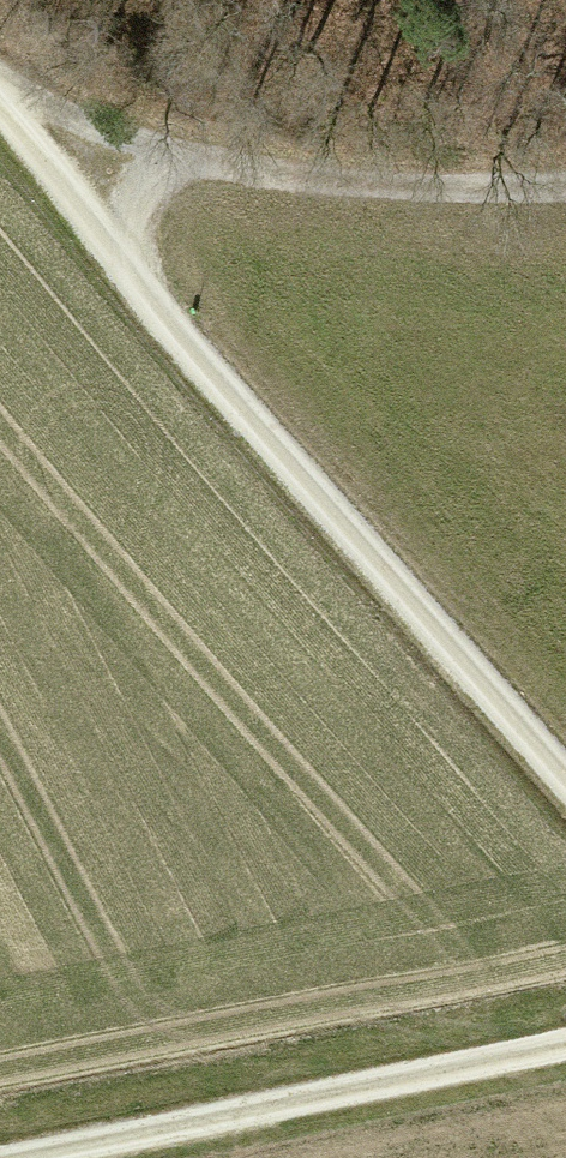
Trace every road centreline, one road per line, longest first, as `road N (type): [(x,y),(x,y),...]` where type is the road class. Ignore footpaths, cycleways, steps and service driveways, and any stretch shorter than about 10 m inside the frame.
road 1 (track): [(171,153),(125,260),(565,789)]
road 2 (track): [(565,183),(303,173),(171,153),(0,97)]
road 3 (track): [(20,1157),(565,1030)]
road 4 (track): [(0,107),(125,260)]

